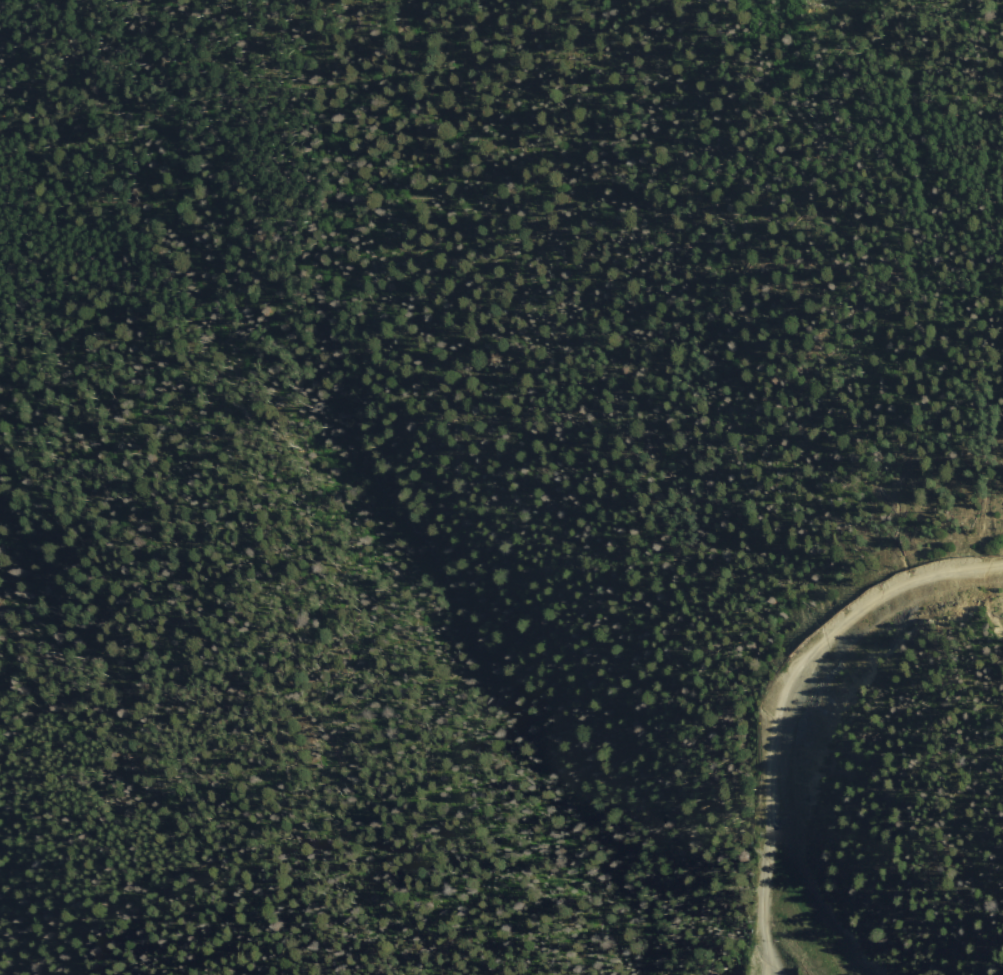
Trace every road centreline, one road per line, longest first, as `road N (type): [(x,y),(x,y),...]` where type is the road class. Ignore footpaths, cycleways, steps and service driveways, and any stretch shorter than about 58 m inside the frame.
road 1 (track): [(776,974),(762,922),(781,699),(816,648),(903,587),(1002,564)]

